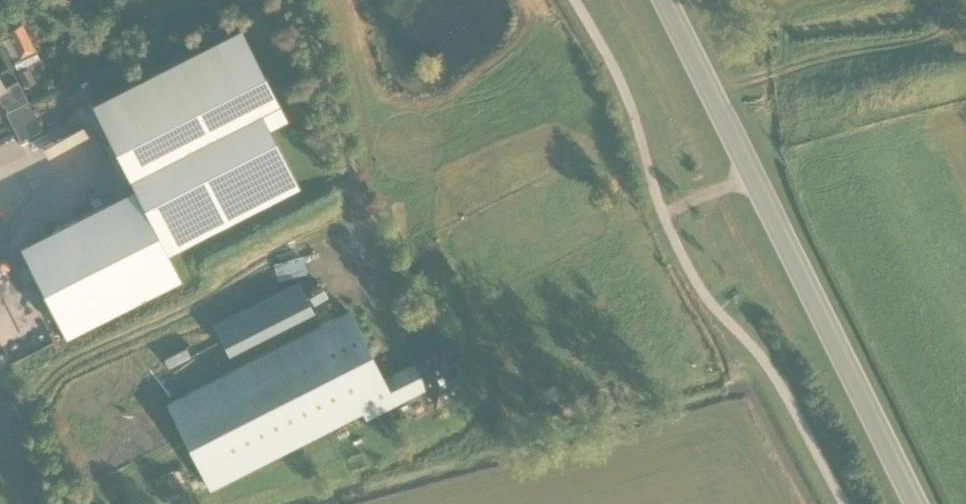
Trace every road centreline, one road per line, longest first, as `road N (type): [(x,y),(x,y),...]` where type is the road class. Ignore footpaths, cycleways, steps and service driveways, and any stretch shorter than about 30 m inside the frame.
road 1 (primary): [(916,503),(665,0)]
road 2 (track): [(751,172),(751,102),(729,0)]

